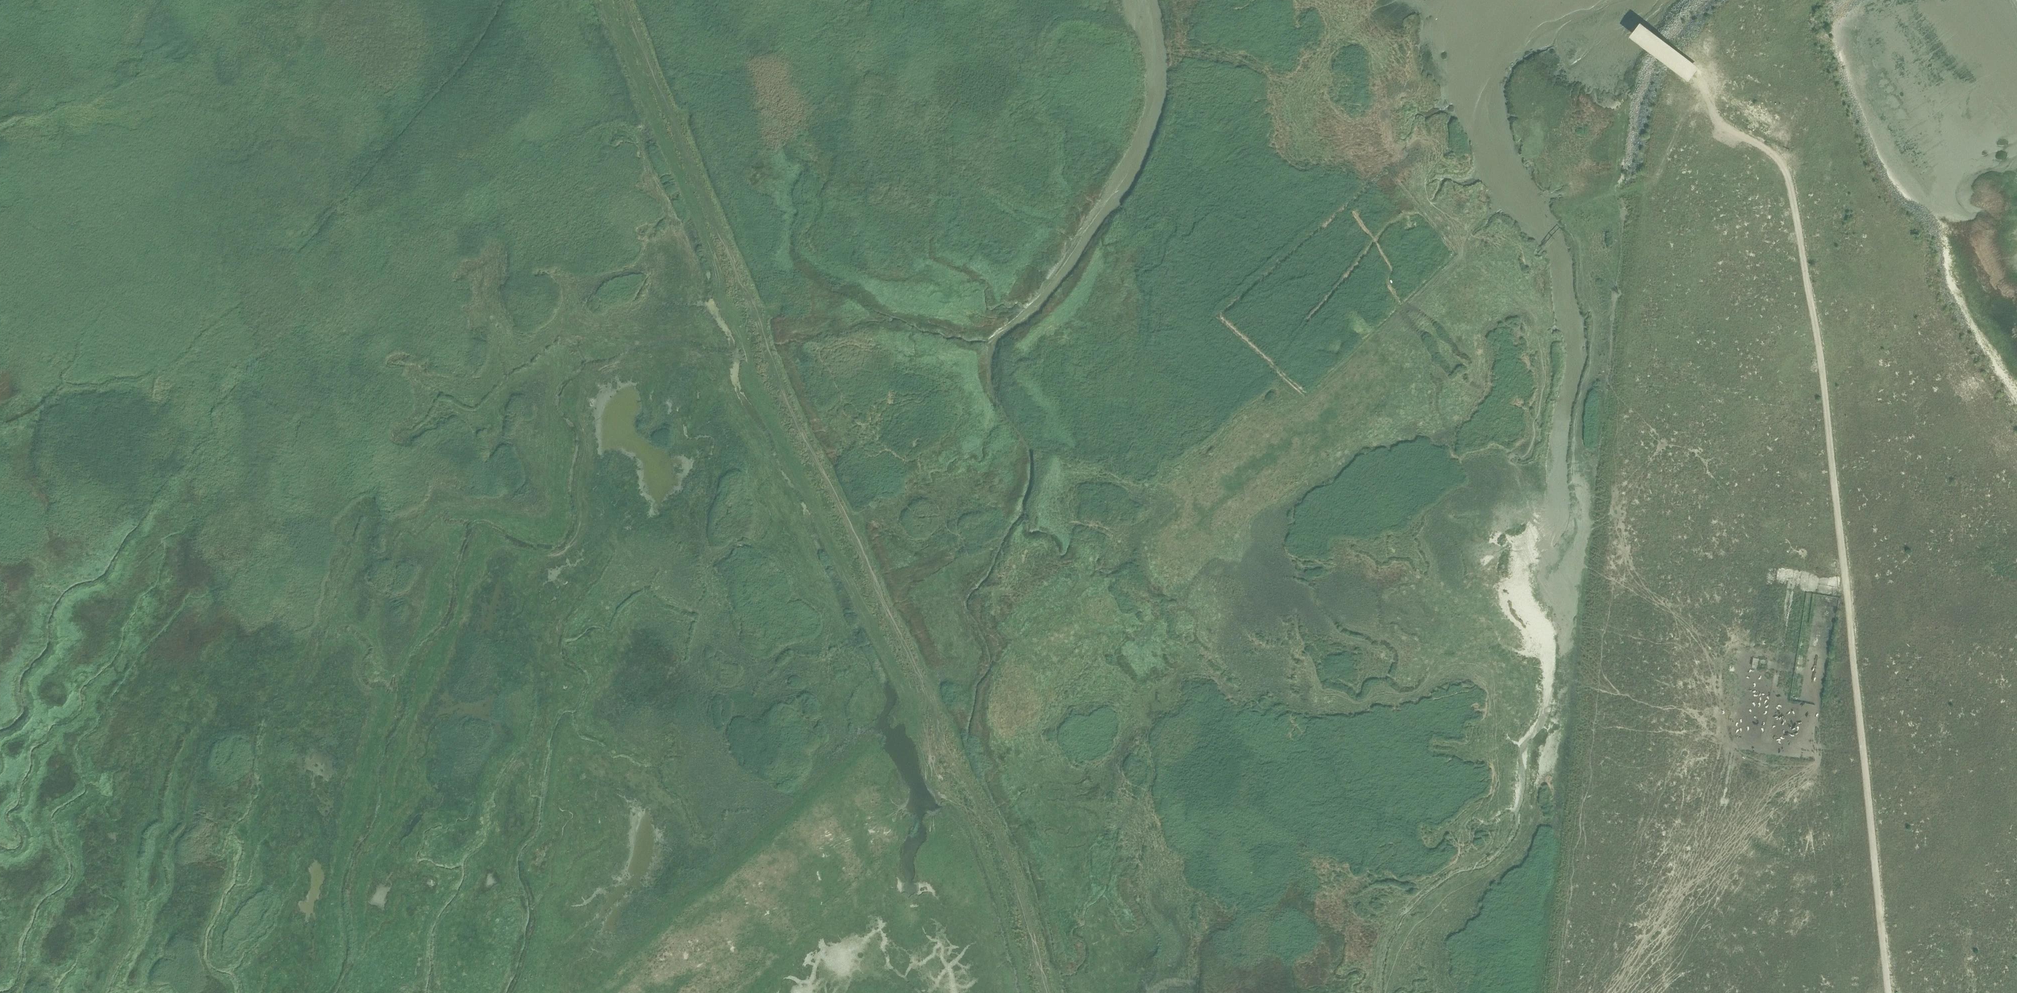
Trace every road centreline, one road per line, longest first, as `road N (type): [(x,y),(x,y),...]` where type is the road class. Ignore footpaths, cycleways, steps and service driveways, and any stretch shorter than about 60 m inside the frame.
road 1 (track): [(1055,992),(1023,871),(828,490),(625,0)]
road 2 (track): [(1692,43),(1714,120),(1787,170),(1800,221),(1823,357),(1887,992)]

